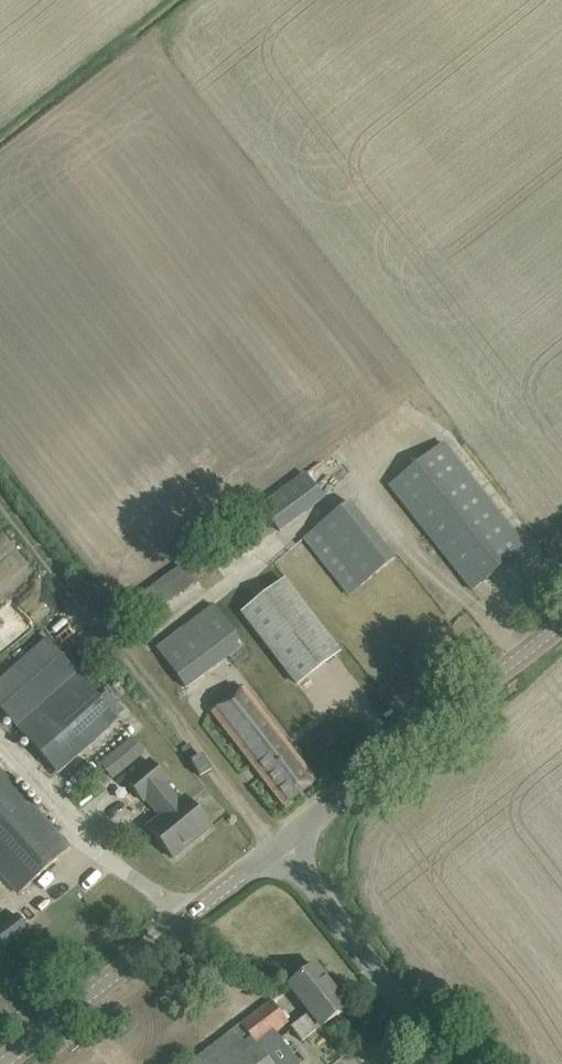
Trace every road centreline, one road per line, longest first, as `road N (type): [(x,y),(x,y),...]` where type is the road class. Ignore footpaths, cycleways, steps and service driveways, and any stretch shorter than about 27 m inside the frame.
road 1 (track): [(285,852),(0,496)]
road 2 (tertiary): [(285,852),(561,626)]
road 3 (tertiary): [(8,1063),(285,852)]
road 4 (unclassified): [(442,1063),(285,852)]

